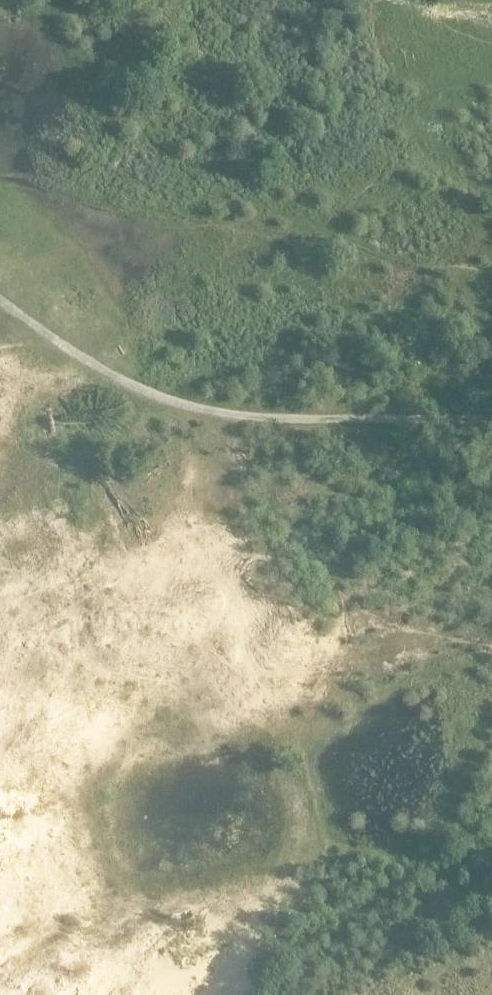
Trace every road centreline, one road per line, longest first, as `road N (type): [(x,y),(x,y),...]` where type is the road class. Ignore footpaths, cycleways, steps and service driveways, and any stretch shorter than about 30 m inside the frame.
road 1 (track): [(491,417),(300,421),(193,407),(110,375),(0,302)]

